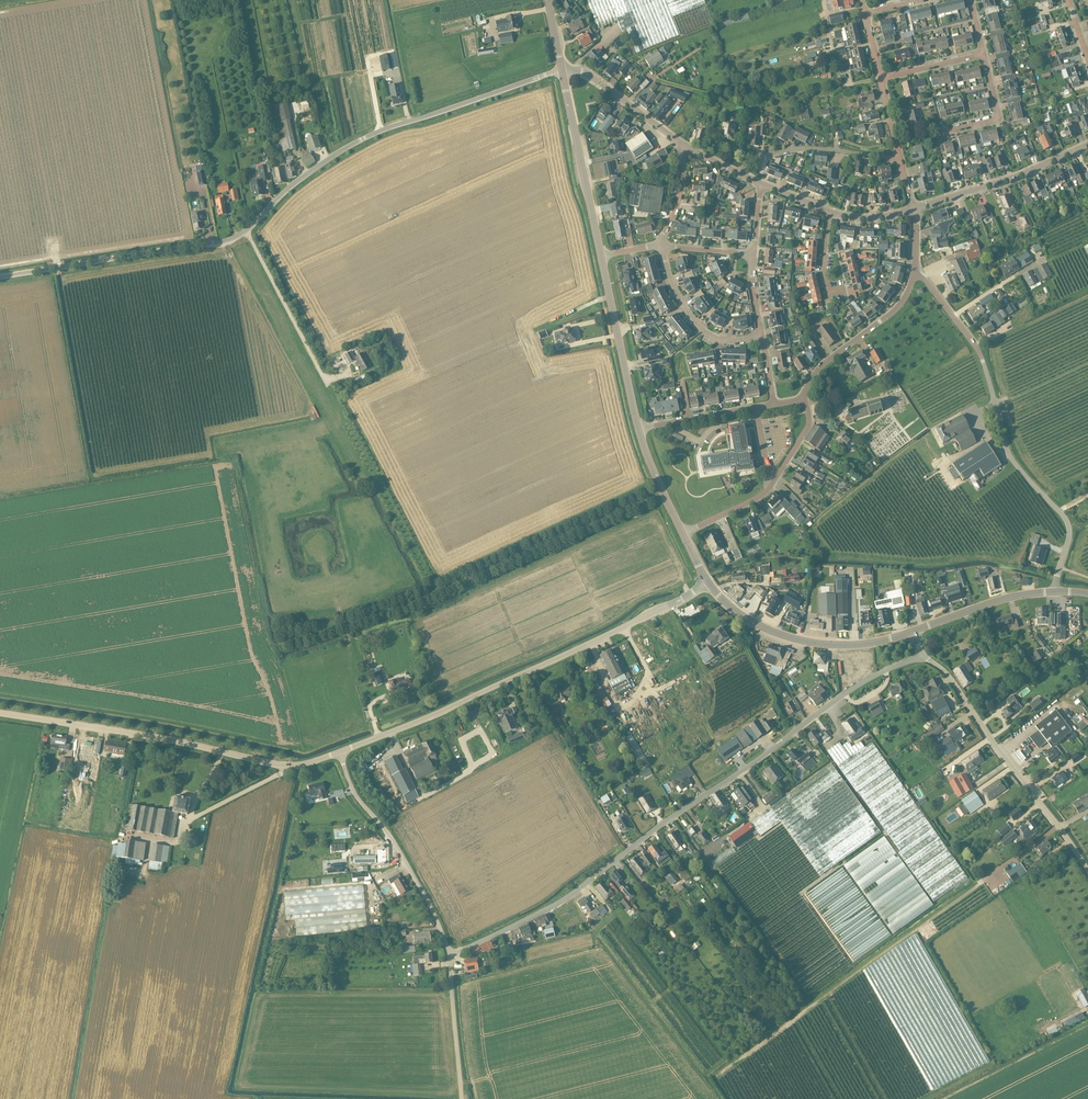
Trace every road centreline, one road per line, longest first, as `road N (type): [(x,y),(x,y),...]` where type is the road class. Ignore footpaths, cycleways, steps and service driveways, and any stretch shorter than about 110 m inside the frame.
road 1 (tertiary): [(341,753),(464,702),(707,581)]
road 2 (residential): [(1052,592),(1070,528),(1013,462),(979,350),(914,275)]
road 3 (unclassified): [(244,235),(298,181),(361,141),(562,71)]
road 4 (tertiary): [(0,715),(284,768),(341,753)]
road 5 (unclassified): [(450,957),(570,896),(721,785)]
road 6 (unclassified): [(1087,872),(948,675),(922,657)]
road 7 (unclassified): [(0,281),(227,245),(244,235)]
road 8 (residential): [(721,785),(848,693),(922,657)]
road 9 (unclassified): [(450,957),(389,835),(352,789),(341,753)]
road 10 (secondary): [(913,632),(863,644),(812,643),(751,621),(714,591)]
road 11 (secondary): [(602,257),(562,71)]
road 12 (tertiary): [(913,210),(1023,175),(1087,145)]
road 13 (secondary): [(640,428),(602,257)]
road 14 (residential): [(804,399),(830,359),(899,309),(914,275)]
road 15 (residential): [(741,174),(751,159),(797,149),(900,158)]
road 16 (unclassified): [(317,378),(244,235)]
road 17 (residential): [(660,246),(676,295),(709,336),(762,340)]
road 18 (secondary): [(1052,592),(1009,598),(913,632)]
road 19 (unclassified): [(464,1098),(450,957)]
road 20 (residential): [(942,133),(1000,118),(985,54)]

